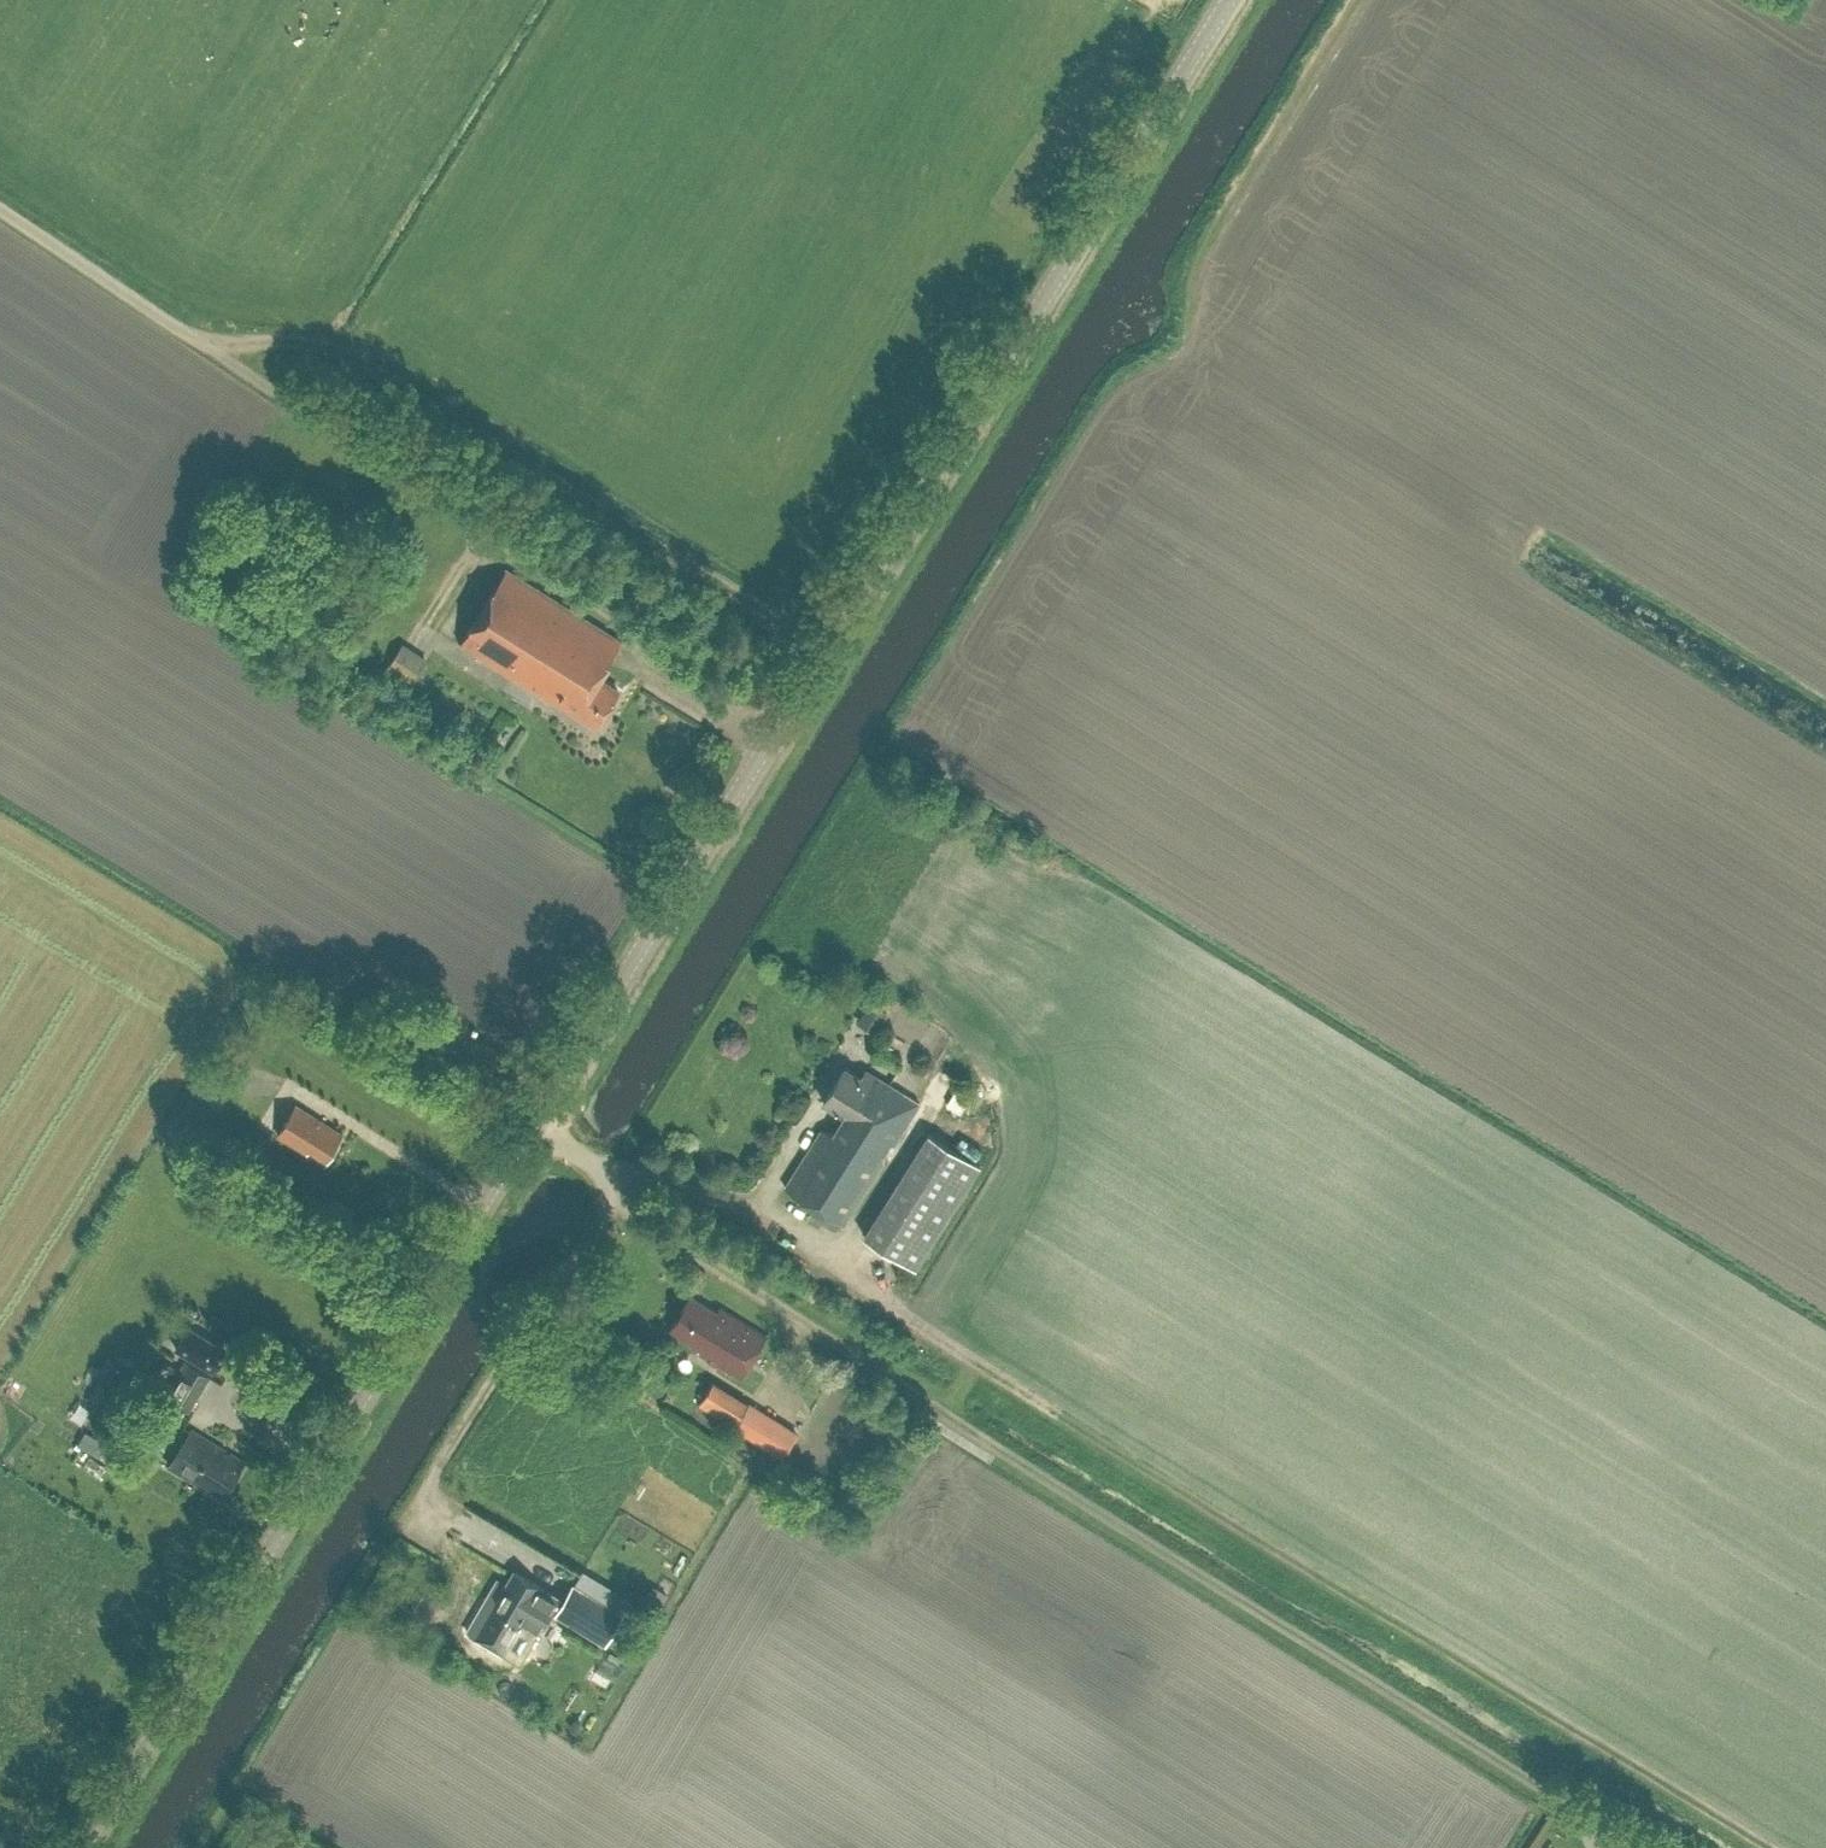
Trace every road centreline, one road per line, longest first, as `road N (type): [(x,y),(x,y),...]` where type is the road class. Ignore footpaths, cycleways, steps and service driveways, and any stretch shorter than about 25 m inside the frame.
road 1 (tertiary): [(82,1847),(1227,0)]
road 2 (track): [(1759,1847),(944,1354),(895,1318),(868,1271),(738,1205)]
road 3 (track): [(0,206),(211,345),(337,343),(382,366),(828,644)]

